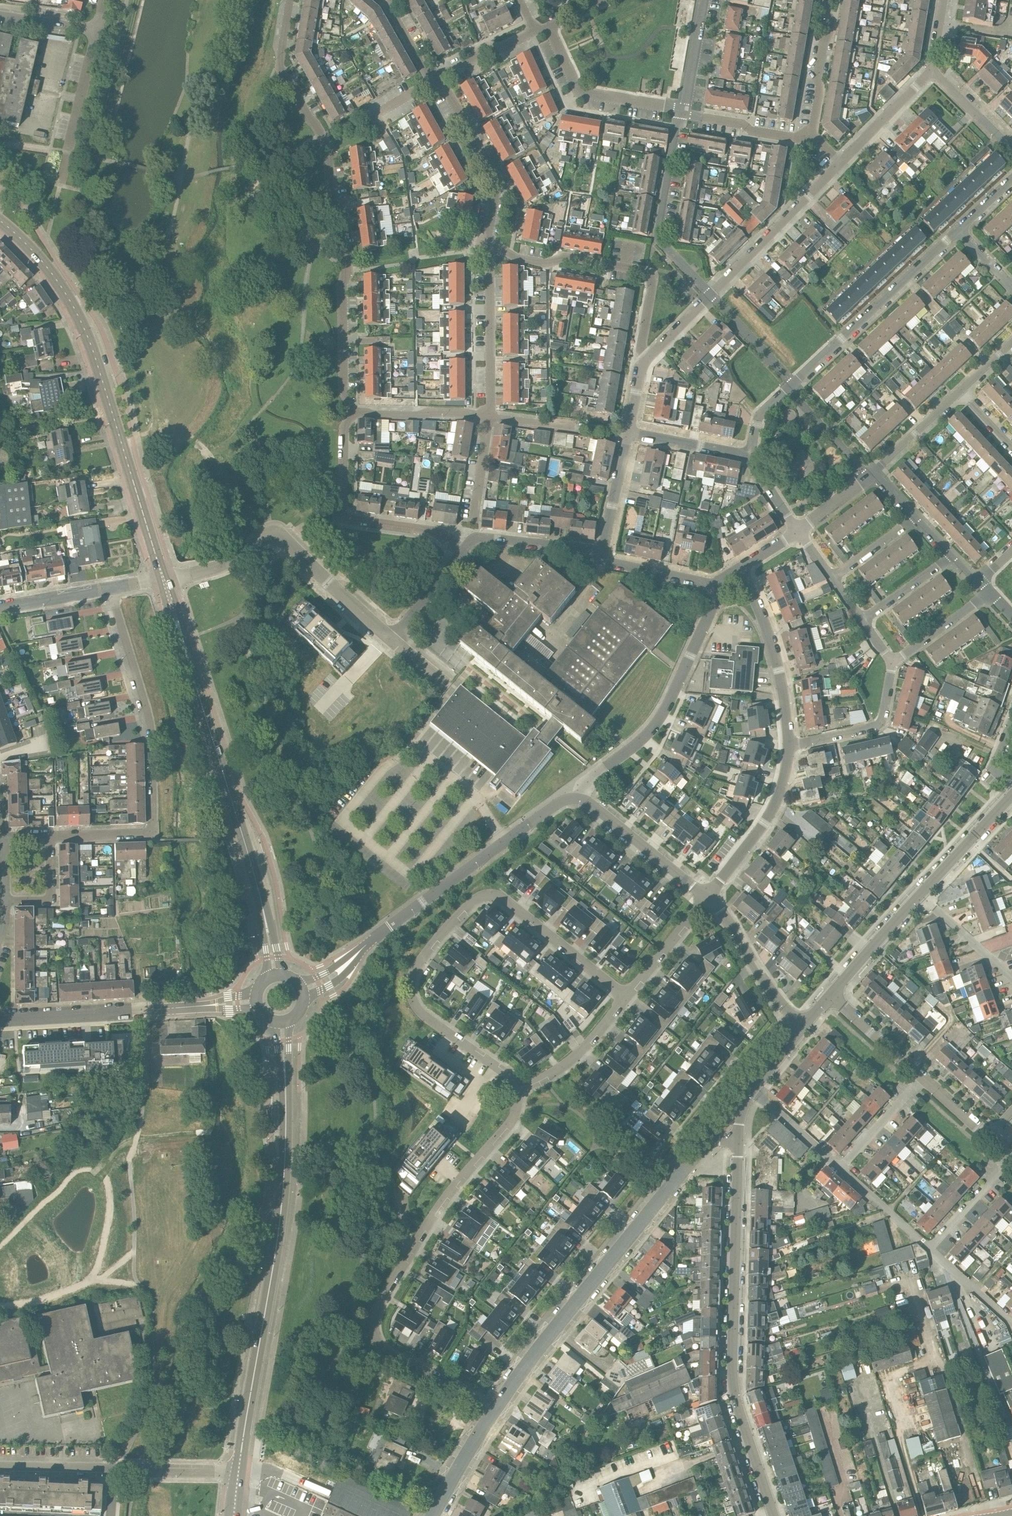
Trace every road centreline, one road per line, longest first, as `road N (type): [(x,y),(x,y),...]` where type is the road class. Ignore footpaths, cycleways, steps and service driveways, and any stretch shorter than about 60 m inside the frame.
road 1 (residential): [(518,1088),(415,1006),(412,974),(446,923),(494,895),(625,998)]
road 2 (residential): [(496,1411),(386,1351),(374,1321),(417,1240),(512,1116),(518,1088)]
road 3 (residential): [(345,412),(346,257),(330,150),(279,63),(290,0)]
road 4 (tertiary): [(163,577),(86,326),(44,261),(0,221)]
road 5 (residential): [(163,577),(240,558),(277,531),(395,637),(464,549)]
road 6 (tertiary): [(239,1469),(279,1230),(285,1083)]
road 7 (residential): [(774,1515),(733,1379),(738,1141)]
road 8 (residential): [(496,1411),(705,1146),(738,1141)]
road 9 (residential): [(49,837),(155,833),(154,748),(114,586)]
road 10 (tertiary): [(265,916),(163,577)]
road 11 (residential): [(752,454),(763,412),(958,228)]
road 12 (residential): [(358,954),(578,791)]
road 13 (residential): [(649,361),(641,344),(651,272),(567,256),(544,263),(485,241)]
road 14 (residential): [(578,791),(663,721),(718,583)]
road 15 (residential): [(464,549),(441,532),(346,516),(345,412)]
road 16 (residential): [(683,109),(657,239),(712,295)]
road 17 (residential): [(0,1019),(206,1005)]
road 18 (residential): [(788,745),(782,685),(741,567)]
road 19 (residential): [(712,295),(841,163)]
road 20 (residential): [(485,241),(497,182),(439,78)]
road 21 (residential): [(683,109),(581,92),(549,25)]
road 22 (residential): [(490,418),(485,241)]
road 23 (residential): [(709,897),(769,816),(788,745)]
road 24 (residential): [(709,897),(578,791)]
road 25 (residential): [(799,1030),(709,897)]
road 26 (residential): [(788,745),(879,724),(892,662)]
road 27 (residential): [(464,549),(478,537),(510,538),(610,559)]
road 28 (residential): [(490,418),(345,412)]
road 29 (residential): [(813,140),(823,42),(832,26),(822,0)]
road 30 (residential): [(518,1088),(577,1054),(625,998)]
road 31 (residential): [(830,996),(922,895)]
road 32 (residential): [(813,140),(683,109)]
road 33 (residential): [(922,895),(1011,796)]
road 34 (residential): [(625,998),(709,897)]
road 35 (residential): [(841,163),(931,70)]
road 36 (residential): [(610,559),(631,434)]
road 37 (residential): [(239,1469),(113,1467)]
road 38 (residential): [(830,996),(922,1080)]
road 39 (residential): [(752,454),(631,434)]
road 40 (residential): [(841,1171),(750,1089)]
road 41 (residential): [(432,1515),(496,1411)]
road 42 (residential): [(841,1171),(922,1080)]
road 43 (residential): [(929,1248),(1010,1157)]
road 44 (residential): [(1011,977),(922,895)]
road 45 (residential): [(871,474),(961,394)]

